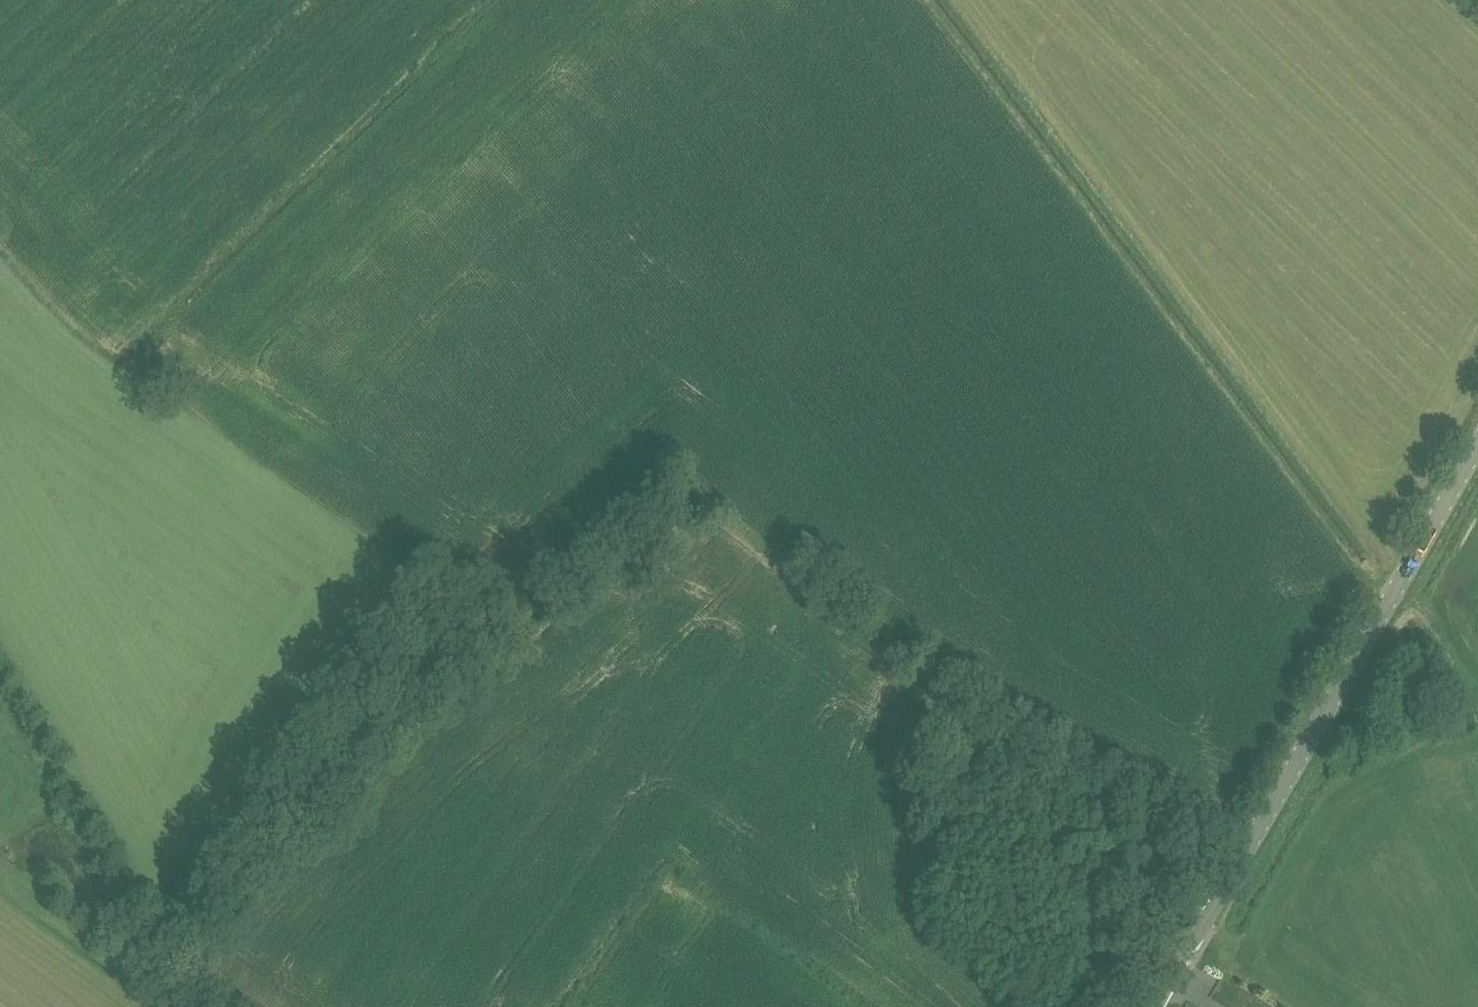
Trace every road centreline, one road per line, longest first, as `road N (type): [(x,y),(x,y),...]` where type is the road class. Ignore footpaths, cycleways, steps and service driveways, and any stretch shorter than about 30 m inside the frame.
road 1 (tertiary): [(1152,1006),(1477,445)]

